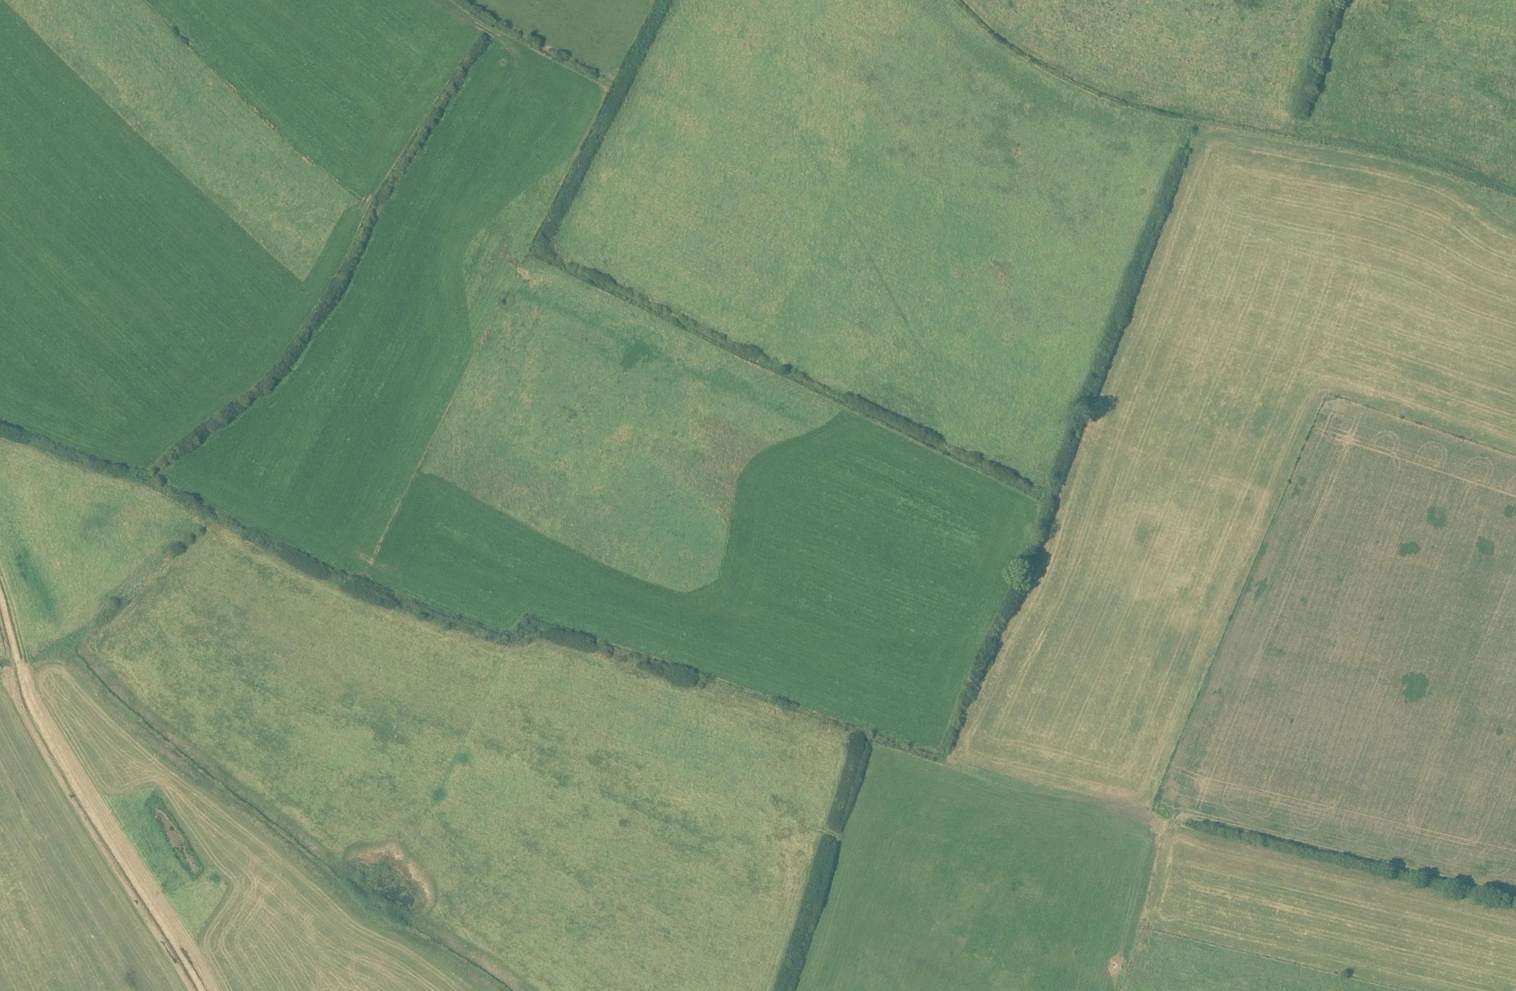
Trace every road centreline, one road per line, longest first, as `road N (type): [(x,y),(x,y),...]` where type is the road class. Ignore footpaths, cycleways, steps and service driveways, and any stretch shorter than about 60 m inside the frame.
road 1 (track): [(1515,896),(1188,818)]

